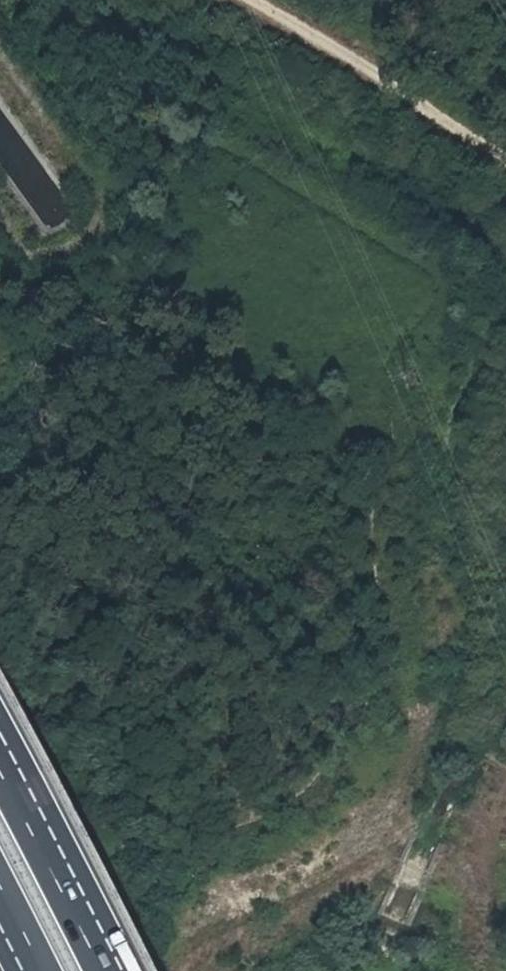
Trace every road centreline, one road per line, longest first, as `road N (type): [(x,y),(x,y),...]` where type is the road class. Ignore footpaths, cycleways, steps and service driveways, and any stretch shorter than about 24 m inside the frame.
road 1 (track): [(505,161),(247,0)]
road 2 (motorway): [(115,970),(0,750)]

